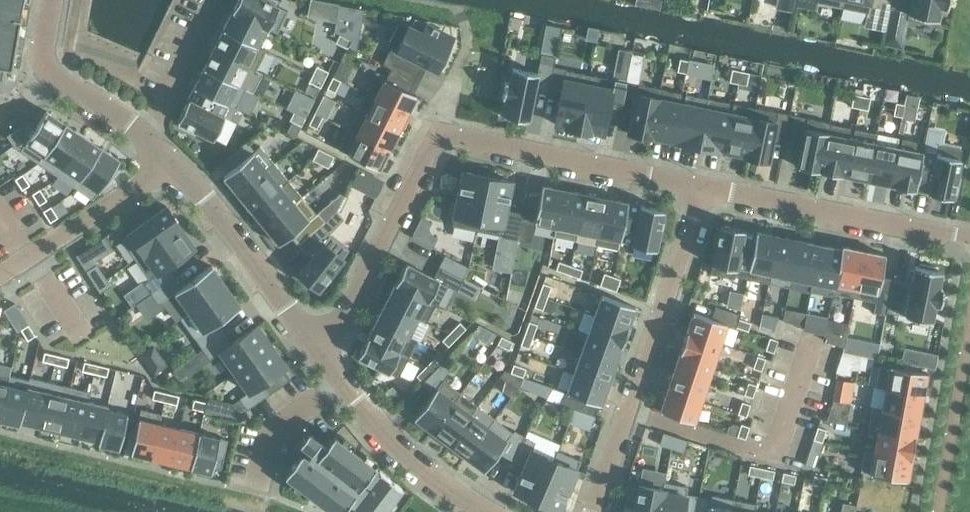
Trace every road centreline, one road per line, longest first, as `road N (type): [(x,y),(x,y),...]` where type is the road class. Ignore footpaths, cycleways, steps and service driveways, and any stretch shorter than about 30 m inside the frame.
road 1 (residential): [(705,185),(438,136),(323,353)]
road 2 (residential): [(589,511),(705,185)]
road 3 (residential): [(969,241),(705,185)]
road 4 (residential): [(173,166),(323,353)]
road 5 (residential): [(323,353),(401,445),(486,511)]
road 6 (residential): [(0,277),(173,166)]
road 7 (residential): [(219,0),(147,138)]

